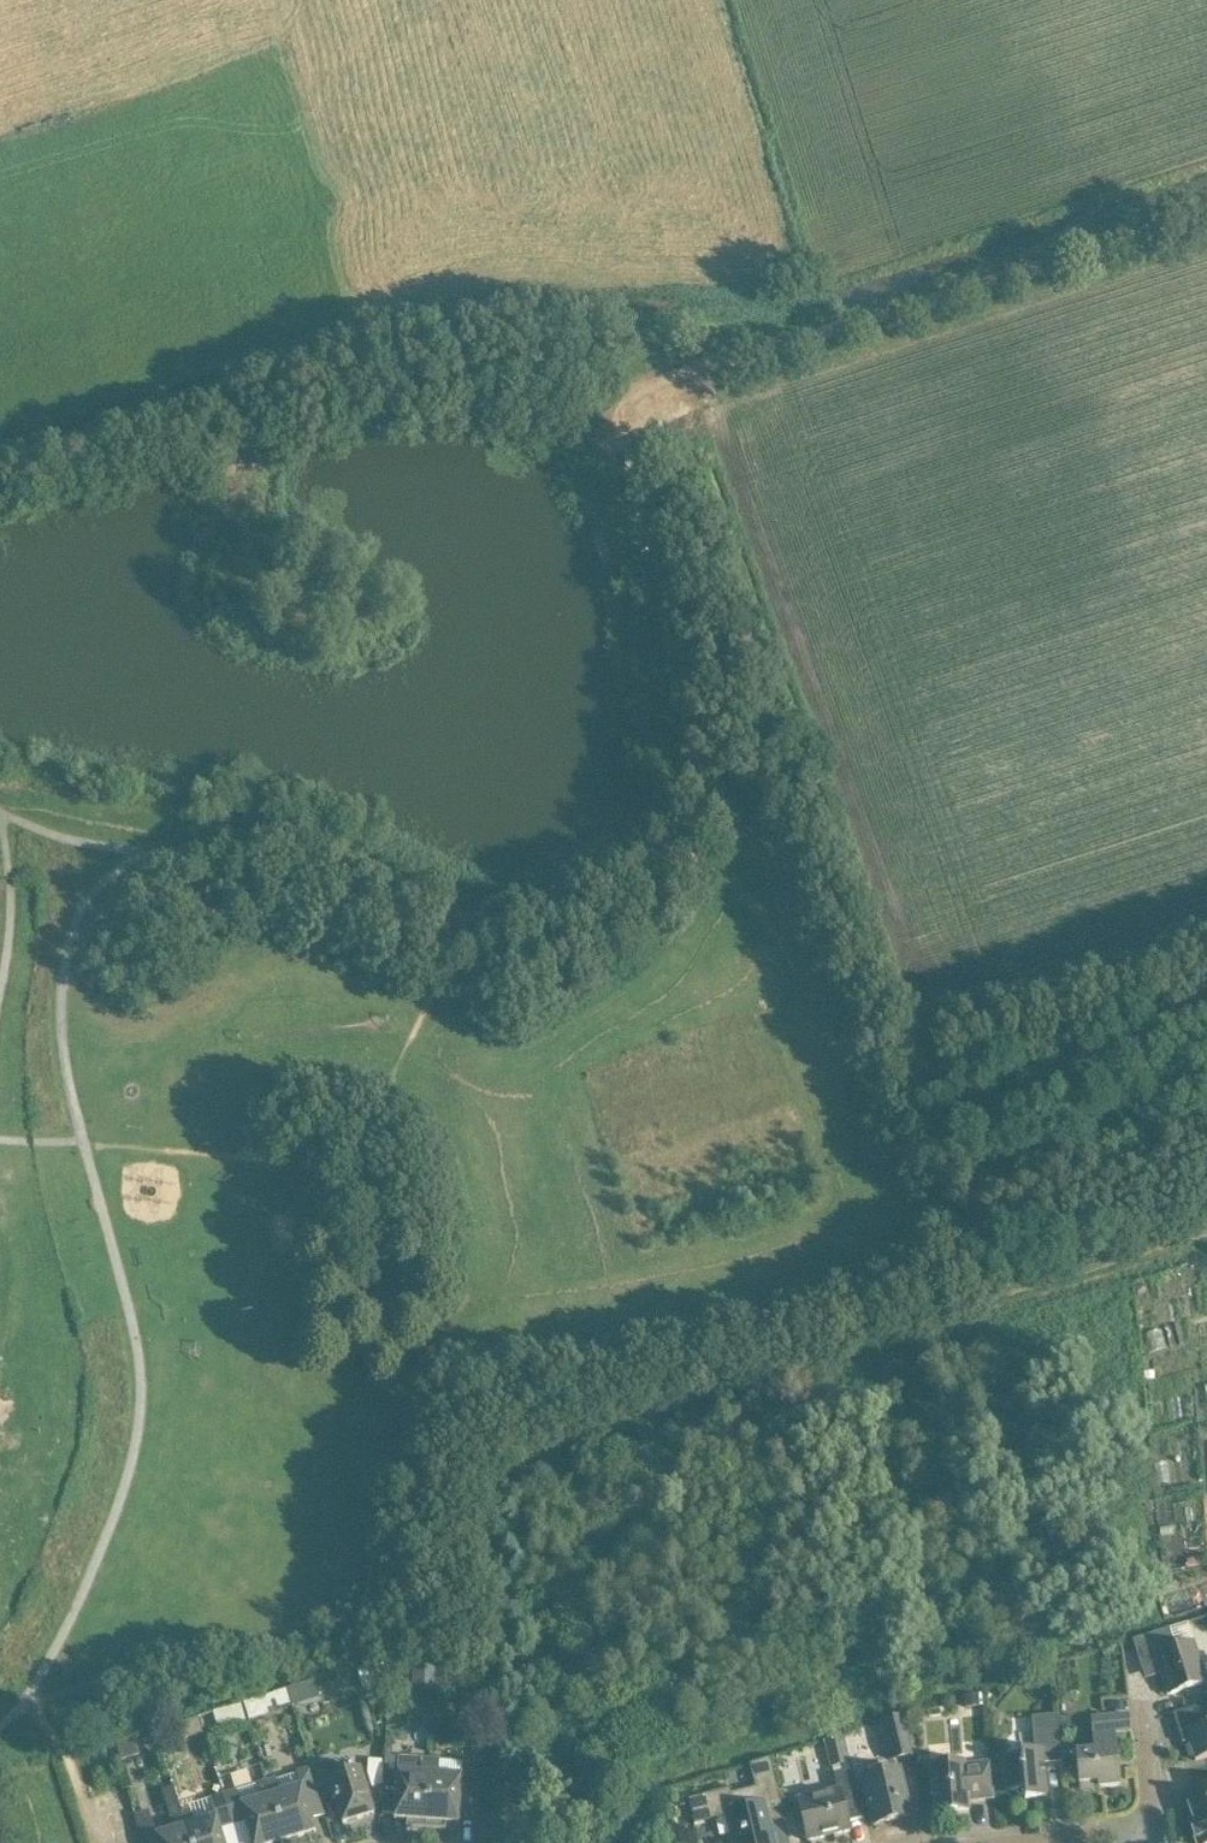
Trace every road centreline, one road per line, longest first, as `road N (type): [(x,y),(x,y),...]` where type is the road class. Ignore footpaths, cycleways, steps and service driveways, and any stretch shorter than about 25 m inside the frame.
road 1 (track): [(1206,210),(642,391),(604,411)]
road 2 (residential): [(1135,1829),(1003,1842)]
road 3 (residential): [(1135,1829),(1148,1805),(1139,1701)]

